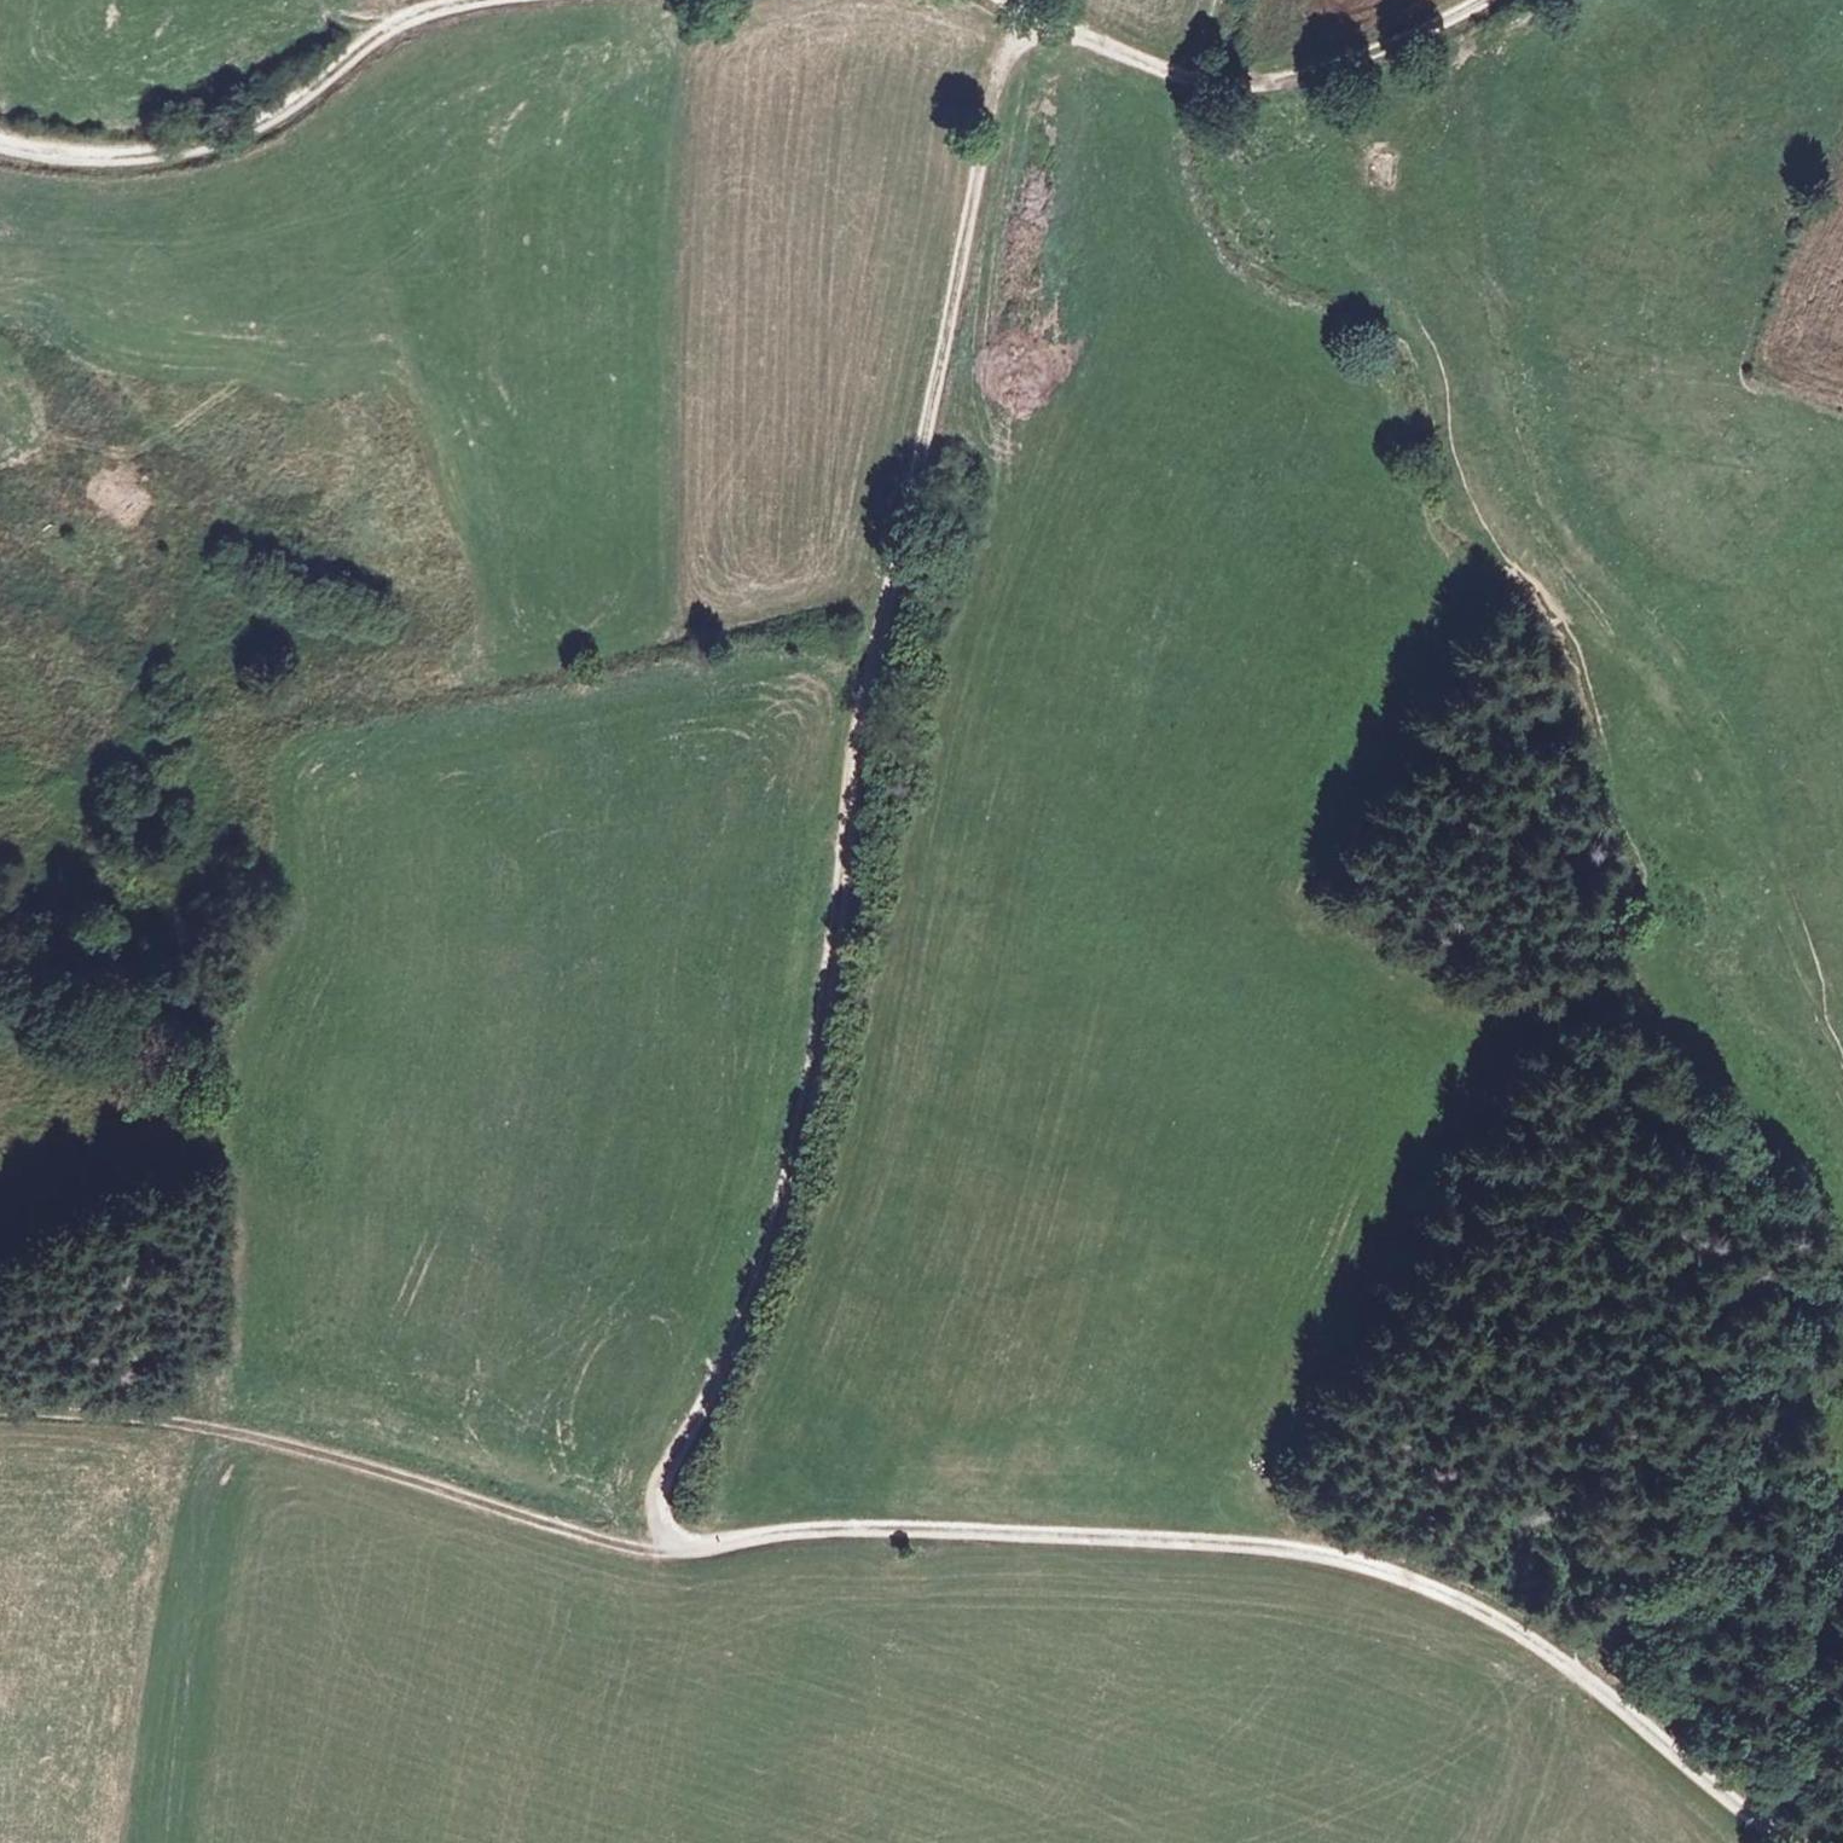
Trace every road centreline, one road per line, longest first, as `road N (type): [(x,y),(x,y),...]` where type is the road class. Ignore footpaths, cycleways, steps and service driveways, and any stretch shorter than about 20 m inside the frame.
road 1 (track): [(1038,13),(1003,61),(863,716),(832,965),(799,1135),(748,1318),(663,1487),(662,1522),(691,1548)]
road 2 (track): [(1794,1842),(1531,1641),(1390,1570),(1270,1547),(868,1530),(691,1548)]
road 3 (track): [(691,1548),(661,1553),(152,1419)]
road 4 (track): [(477,0),(397,24),(282,112),(213,144),(119,158),(0,143)]
road 5 (track): [(1483,0),(1424,34),(1300,79),(1227,87),(1181,74)]
road 6 (track): [(1181,74),(1038,13)]

